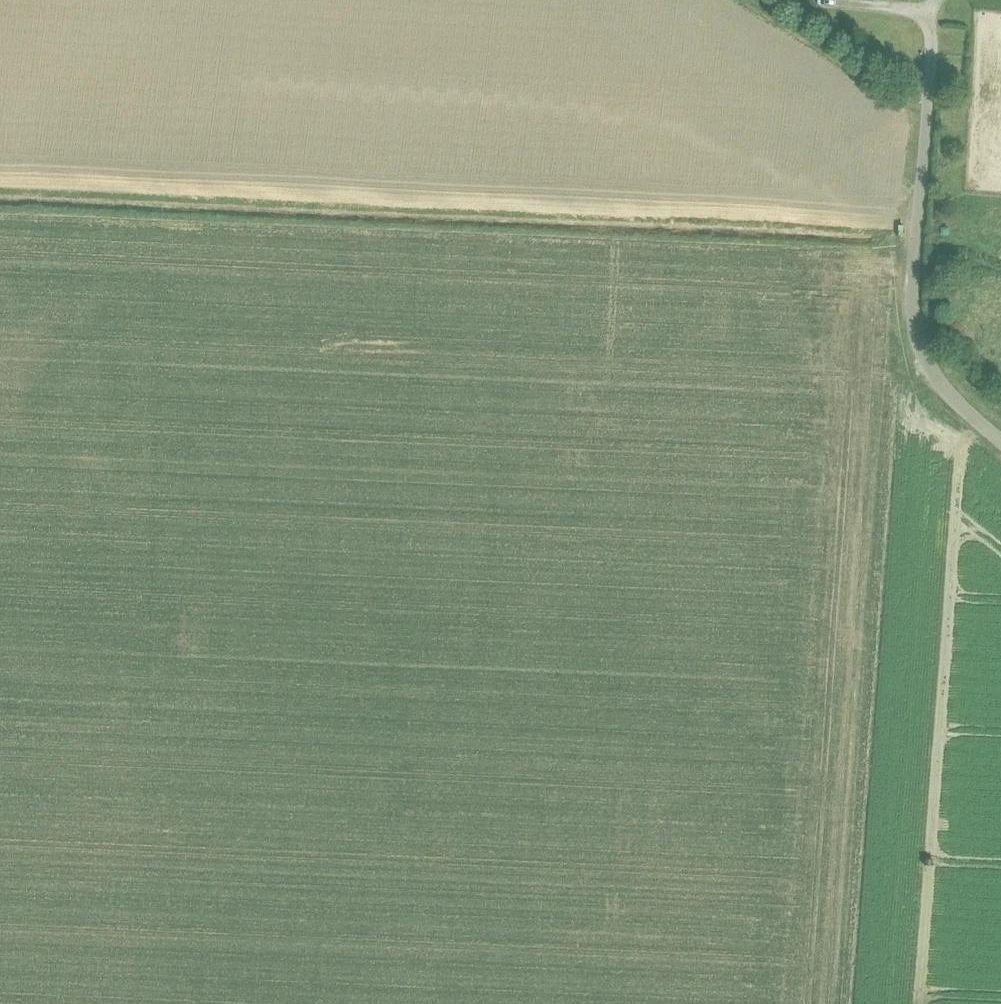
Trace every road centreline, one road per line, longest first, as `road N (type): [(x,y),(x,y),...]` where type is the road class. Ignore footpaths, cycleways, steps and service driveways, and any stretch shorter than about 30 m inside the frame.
road 1 (track): [(1000,435),(949,392),(915,326),(933,11)]

